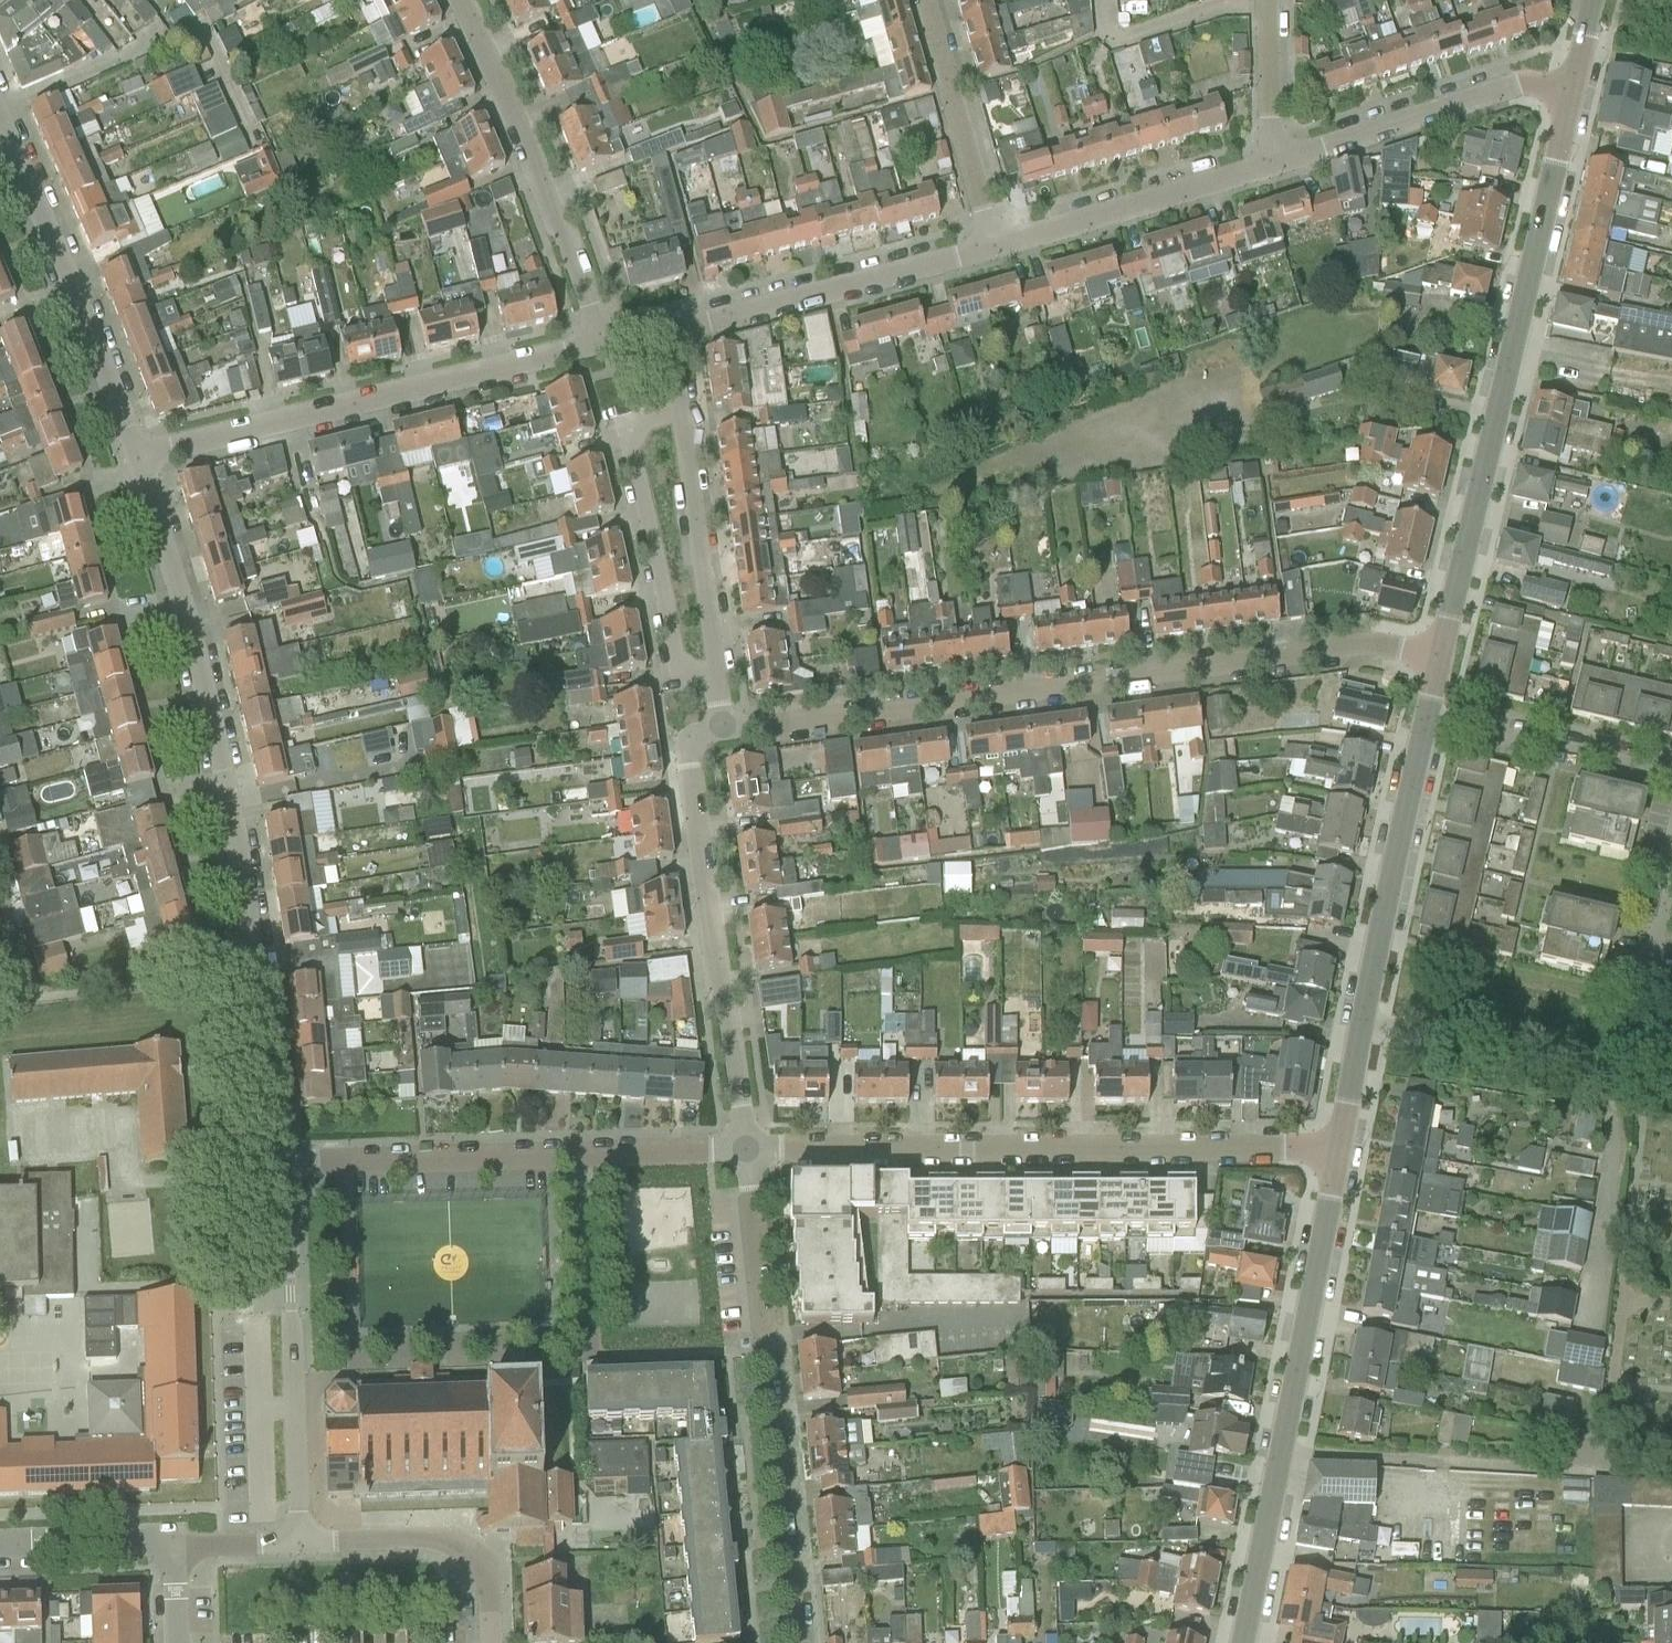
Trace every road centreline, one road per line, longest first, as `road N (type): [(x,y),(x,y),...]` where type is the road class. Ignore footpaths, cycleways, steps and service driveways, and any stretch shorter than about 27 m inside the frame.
road 1 (residential): [(717,747),(1439,646)]
road 2 (residential): [(305,1167),(279,1151),(232,802),(204,679),(139,473)]
road 3 (residential): [(737,1169),(1327,1163)]
road 4 (residential): [(1439,646),(1555,91)]
road 5 (residential): [(1234,1642),(1327,1163)]
road 6 (residential): [(139,473),(608,347)]
road 7 (residential): [(737,1169),(798,1642)]
road 8 (residential): [(737,1169),(693,806),(696,766),(717,747)]
road 9 (residential): [(305,1167),(737,1169)]
road 10 (residential): [(139,473),(0,115)]
road 11 (residential): [(294,1550),(305,1167)]
road 12 (residential): [(608,347),(581,265),(461,0)]
road 13 (residential): [(708,673),(680,678),(662,653),(624,452),(624,432),(636,417),(676,407)]
road 14 (residential): [(671,330),(992,246)]
road 15 (residential): [(1360,1020),(1421,720)]
road 16 (residential): [(1272,166),(1506,91),(1555,91)]
road 17 (residential): [(992,246),(1272,166)]
road 18 (residential): [(708,673),(676,407)]
road 19 (residential): [(1625,1059),(1360,1020)]
road 20 (residential): [(992,246),(923,0)]
road 21 (residential): [(489,1642),(480,1598),(464,1568),(439,1549),(294,1550)]
road 22 (residential): [(1671,771),(1421,720)]
road 23 (residential): [(1625,1059),(1671,826)]
road 24 (residential): [(0,1555),(169,1554)]
road 25 (residential): [(1272,166),(1268,0)]
road 26 (residential): [(1327,1163),(1360,1020)]
road 27 (residential): [(169,1554),(294,1550)]

